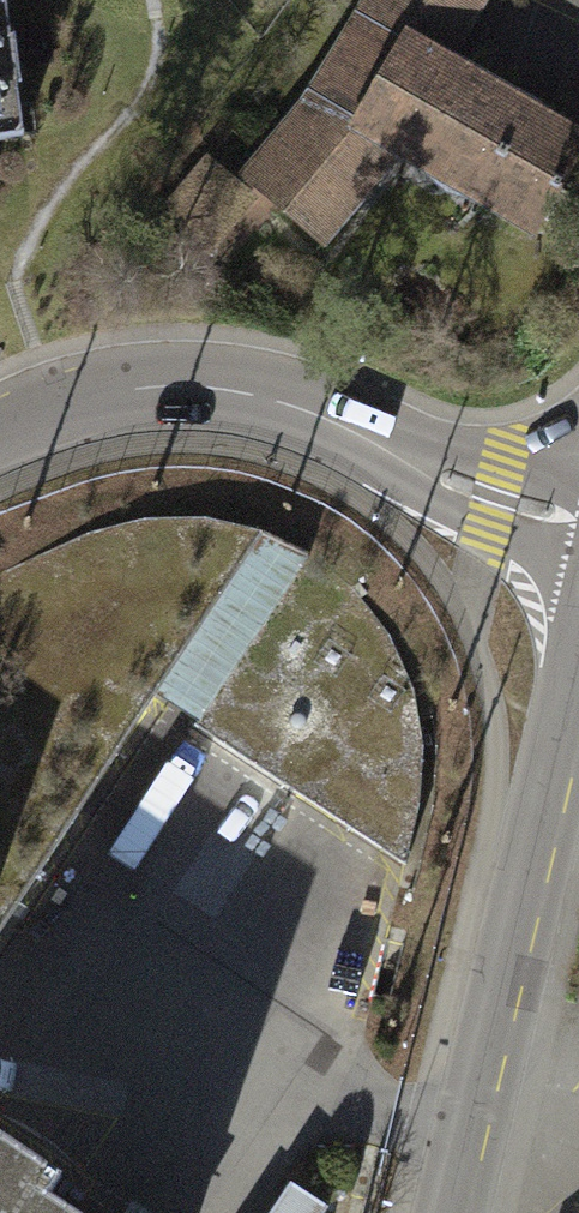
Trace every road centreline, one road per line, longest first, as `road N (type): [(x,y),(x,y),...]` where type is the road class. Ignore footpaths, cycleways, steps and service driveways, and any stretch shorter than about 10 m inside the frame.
road 1 (unclassified): [(578,525),(494,498),(309,415),(188,386),(47,410),(0,440)]
road 2 (tertiary): [(578,681),(452,1212)]

